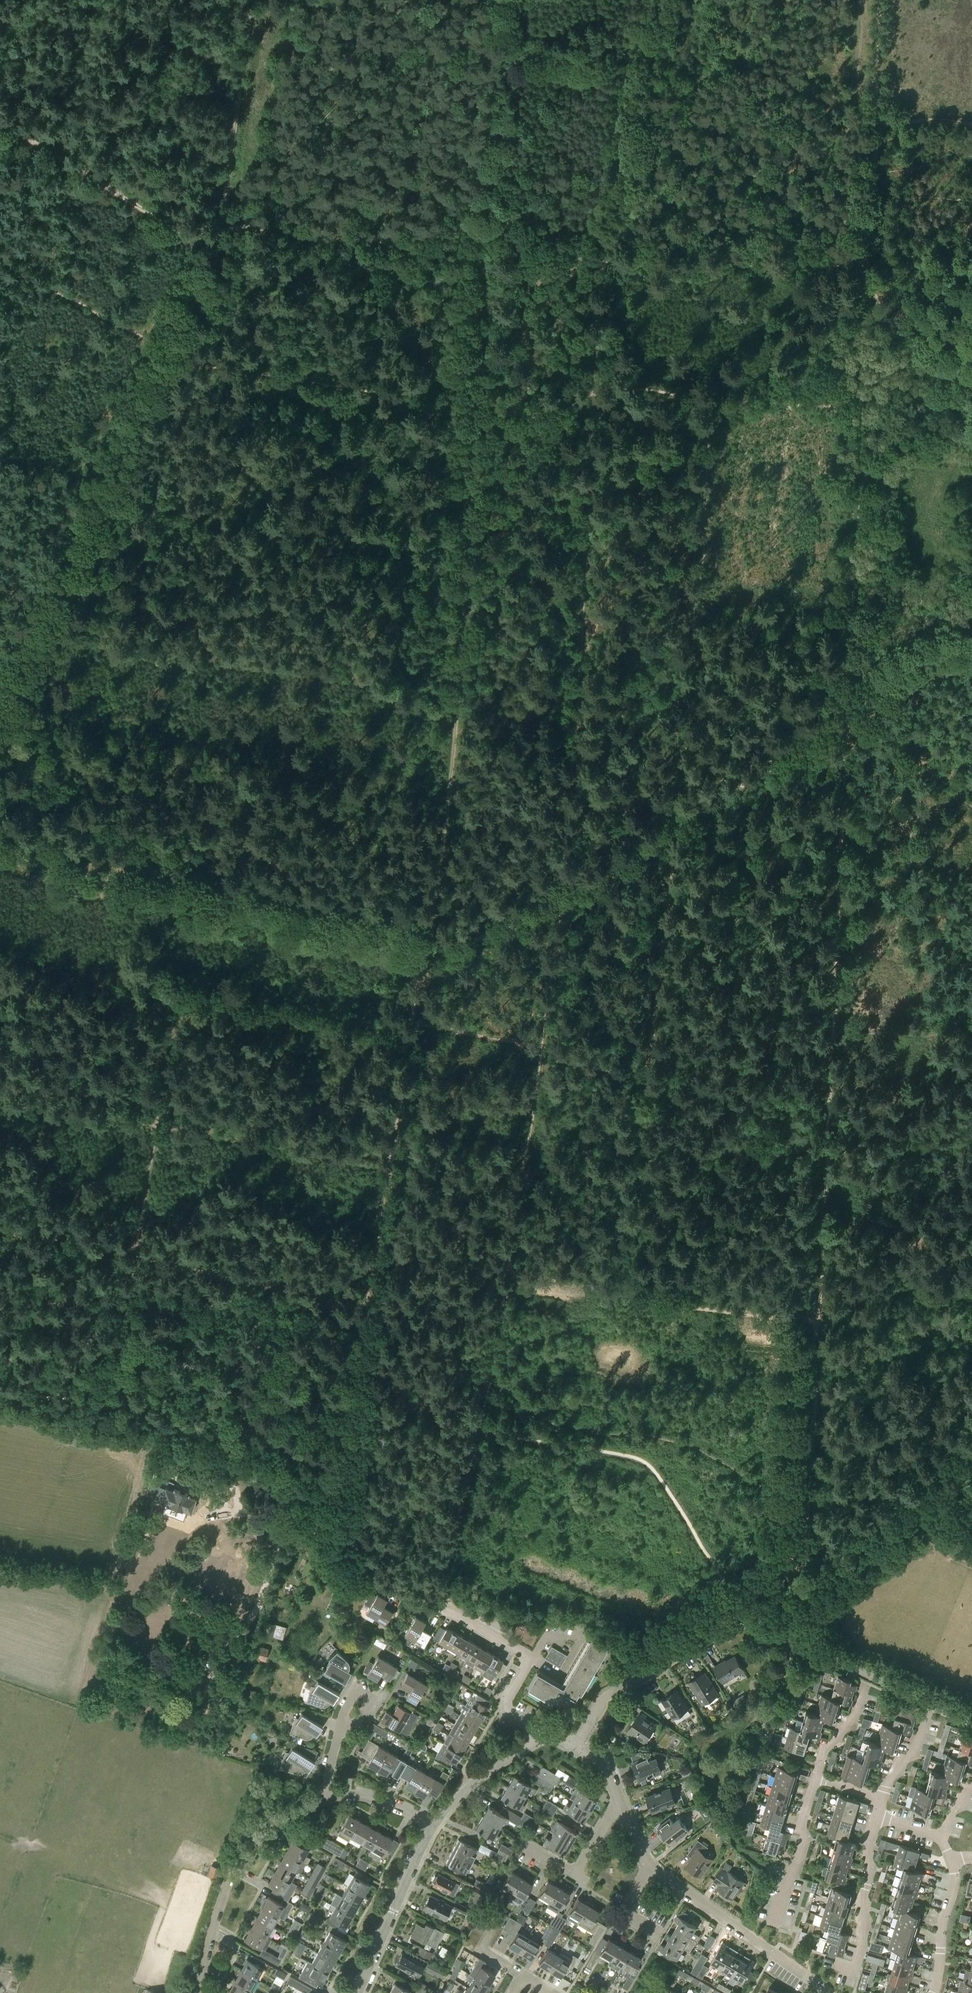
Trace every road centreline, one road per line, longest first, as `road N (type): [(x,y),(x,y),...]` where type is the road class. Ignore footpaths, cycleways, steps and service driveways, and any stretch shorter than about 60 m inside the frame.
road 1 (track): [(669,0),(603,263),(564,937),(448,1609)]
road 2 (track): [(745,1618),(804,1576),(869,262)]
road 3 (track): [(365,1310),(457,713),(481,253),(512,0)]
road 4 (track): [(374,1582),(326,1508),(365,1310),(0,1243)]
road 5 (track): [(223,231),(603,263),(869,262)]
road 6 (track): [(0,855),(96,903),(449,951),(568,889)]
road 7 (track): [(0,742),(175,357),(223,231)]
road 8 (track): [(510,1271),(415,1220),(387,1180),(360,1166),(0,1101)]
road 9 (track): [(568,889),(820,739),(913,659),(971,643)]
road 10 (track): [(326,1508),(302,1480),(271,1465),(0,1416)]
road 11 (track): [(971,263),(934,291),(886,384),(839,404),(709,399)]
road 12 (track): [(510,1271),(651,1300),(817,1319)]
road 13 (track): [(879,121),(830,139),(711,223),(641,261)]
road 14 (track): [(0,120),(186,235),(223,231)]
road 15 (residential): [(197,1992),(240,1863),(263,1830),(328,1797)]
road 16 (track): [(252,0),(223,231)]
road 17 (residential): [(576,1749),(603,1699),(745,1618)]
road 18 (residential): [(827,1992),(650,1868)]
road 19 (residential): [(930,1701),(745,1618)]
road 20 (residential): [(358,1992),(433,1826)]
road 21 (residential): [(836,1965),(854,1970),(860,1949),(875,1817)]
road 22 (residential): [(527,1658),(448,1609),(374,1582)]
road 23 (residential): [(774,1923),(805,1840),(801,1821),(816,1778)]
road 24 (track): [(868,279),(910,349),(971,379)]
road 25 (residential): [(433,1826),(481,1773),(536,1739)]
road 26 (track): [(971,900),(836,903)]
road 27 (track): [(709,399),(720,265)]
road 28 (residential): [(932,1992),(955,1883),(951,1861)]
road 29 (track): [(879,121),(883,0)]

